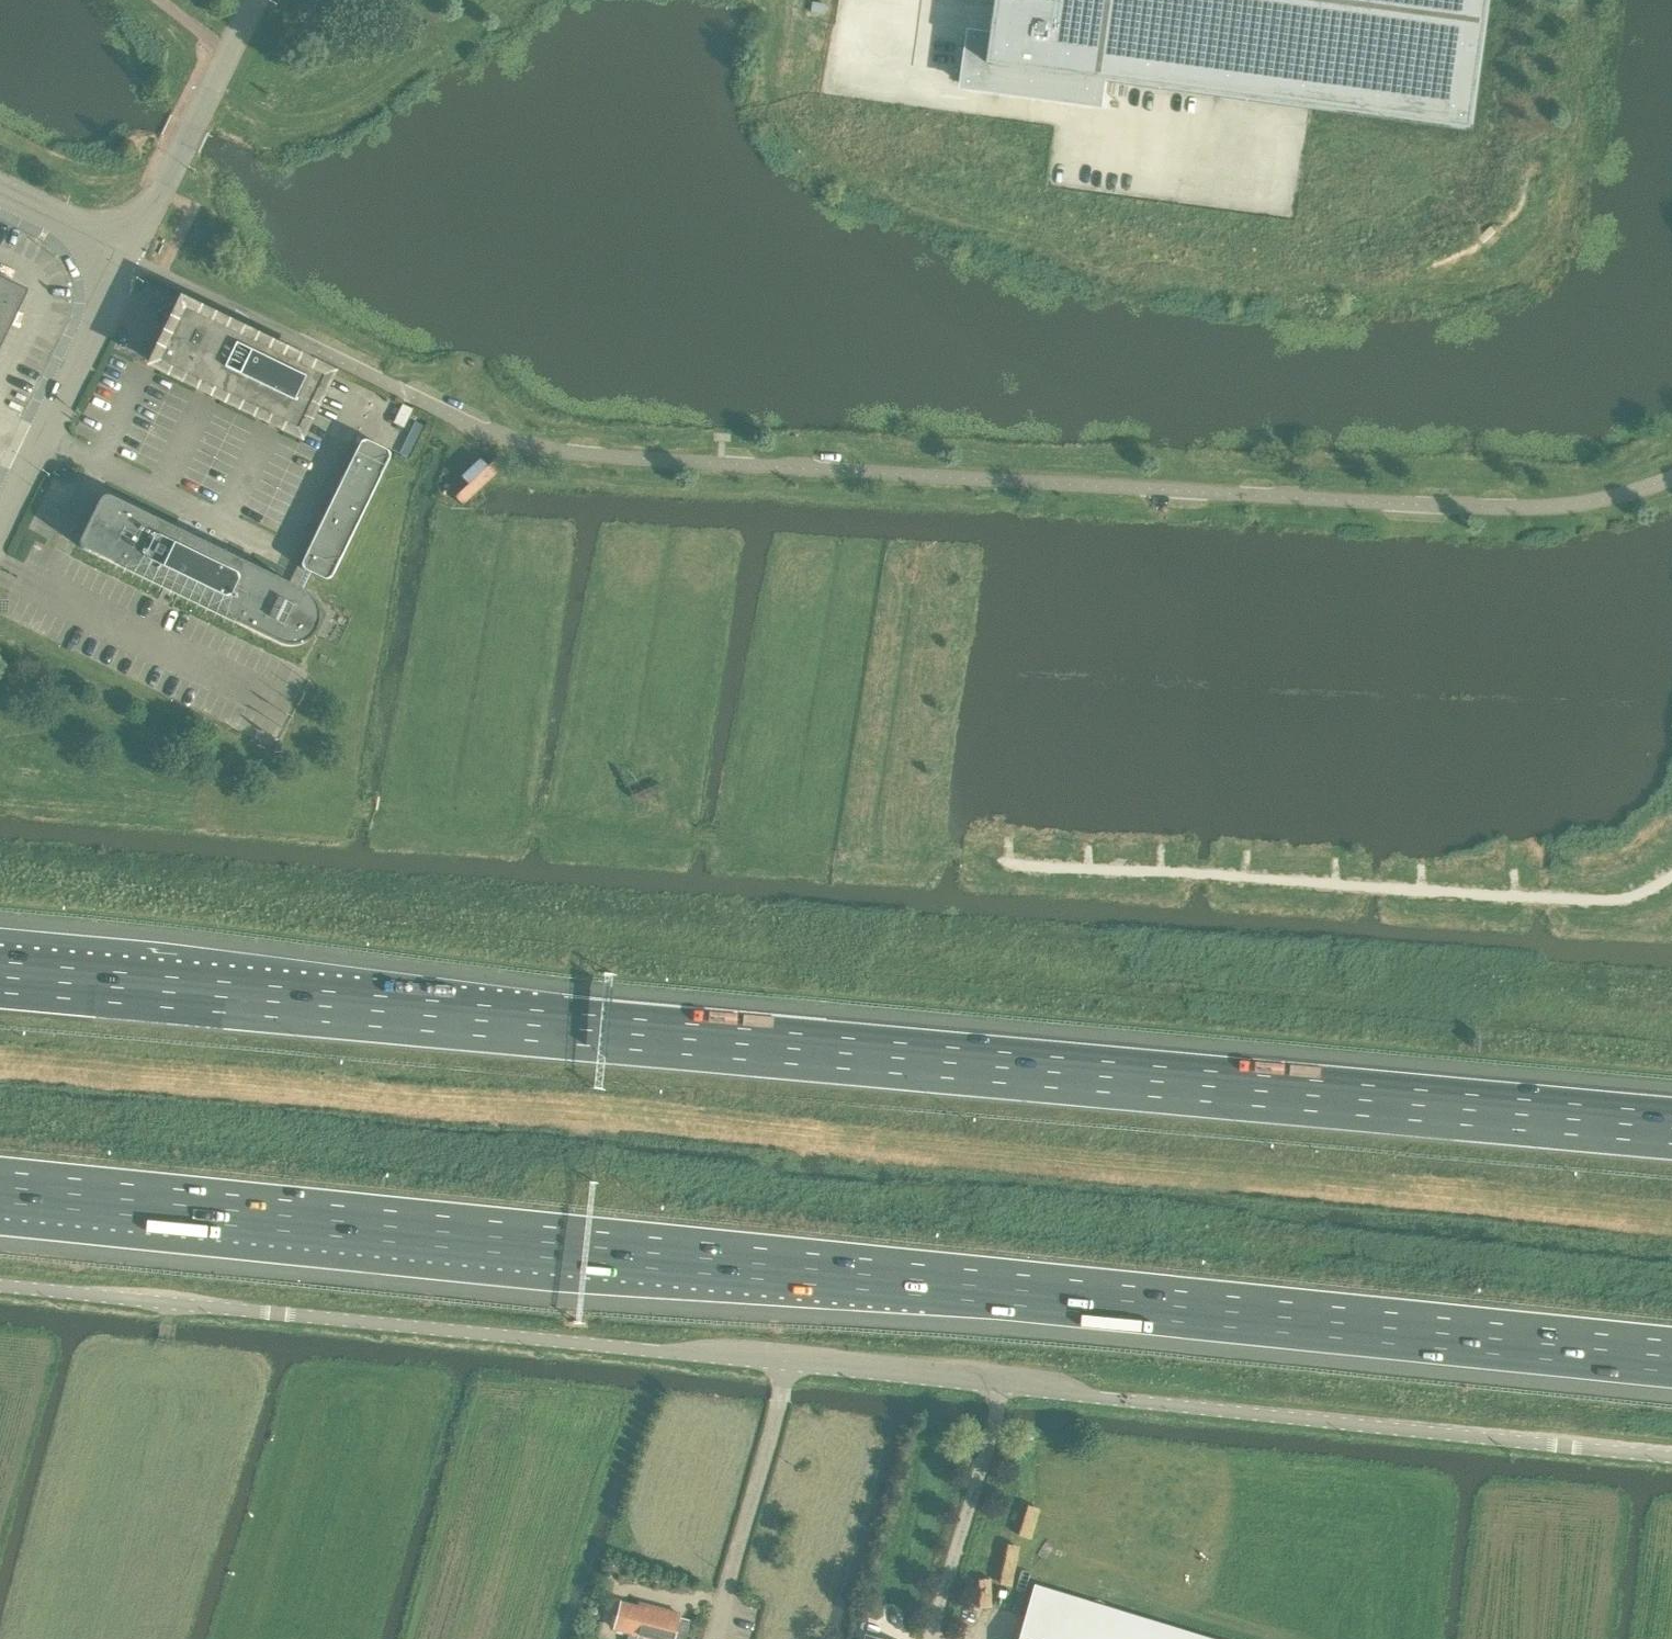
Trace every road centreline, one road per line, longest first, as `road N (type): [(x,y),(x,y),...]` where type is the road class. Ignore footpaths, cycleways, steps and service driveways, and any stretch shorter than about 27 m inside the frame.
road 1 (motorway): [(0,1187),(1671,1357)]
road 2 (unclassified): [(1671,1455),(0,1286)]
road 3 (motorway): [(1671,1128),(0,976)]
road 4 (unclassified): [(121,258),(477,429),(578,453),(825,473),(1595,502),(1671,475)]
road 5 (unclassified): [(121,258),(106,309),(0,521)]
road 6 (unclassified): [(251,0),(121,258)]
road 7 (unclassified): [(121,258),(0,200)]

